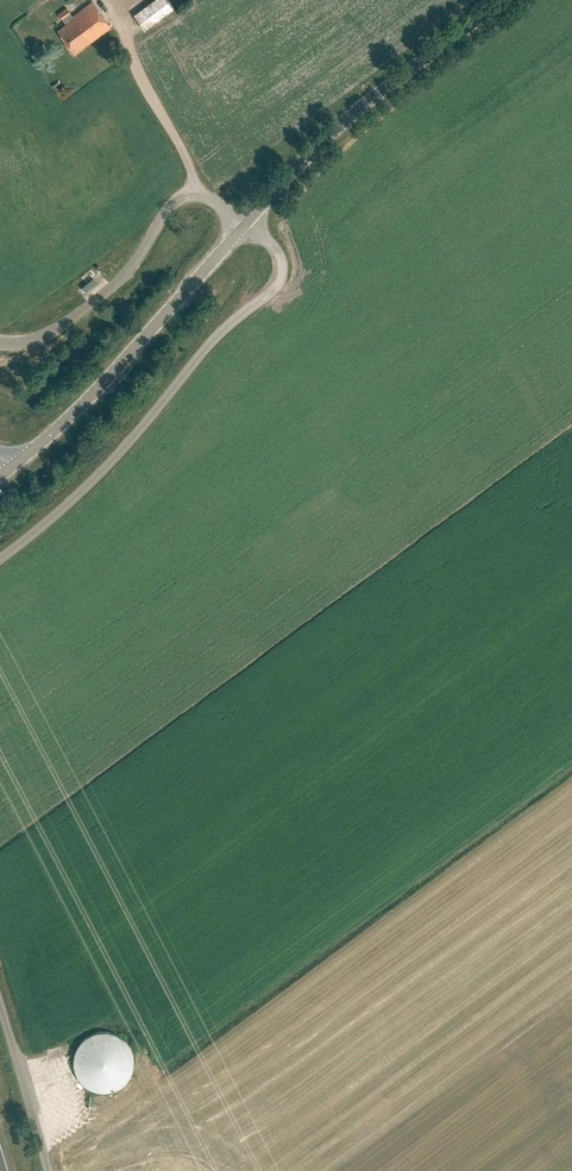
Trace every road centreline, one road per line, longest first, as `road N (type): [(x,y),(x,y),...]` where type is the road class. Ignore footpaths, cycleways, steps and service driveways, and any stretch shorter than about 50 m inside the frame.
road 1 (unclassified): [(0,554),(62,511),(221,334),(279,284),(280,256),(249,223)]
road 2 (tertiary): [(0,480),(75,418),(249,223)]
road 3 (tertiary): [(249,223),(378,89),(498,0)]
road 4 (unclassified): [(101,299),(185,196),(207,197),(249,223)]
road 5 (unclassified): [(50,1170),(0,1004)]

